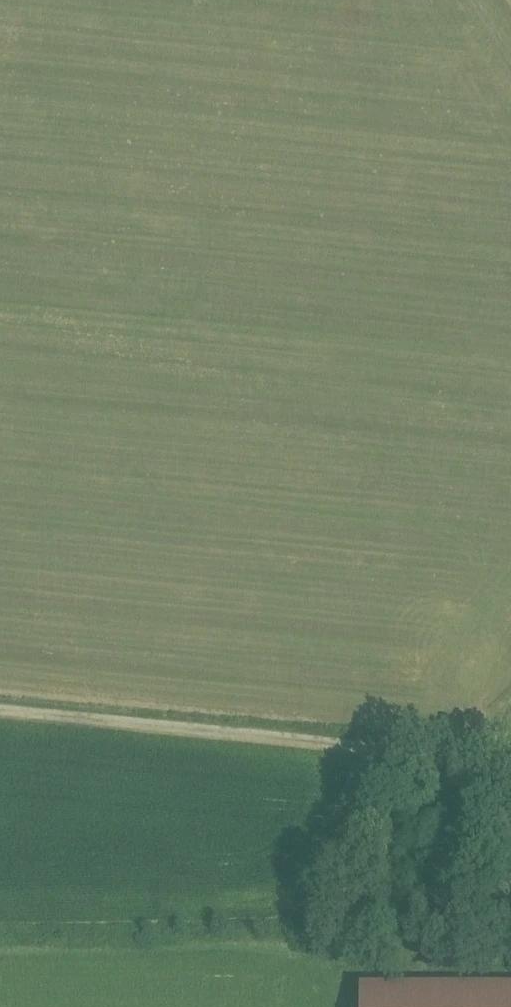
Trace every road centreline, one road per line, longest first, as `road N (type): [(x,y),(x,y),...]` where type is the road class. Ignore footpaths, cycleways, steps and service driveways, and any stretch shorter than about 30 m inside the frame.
road 1 (track): [(0,715),(393,745),(510,763)]

